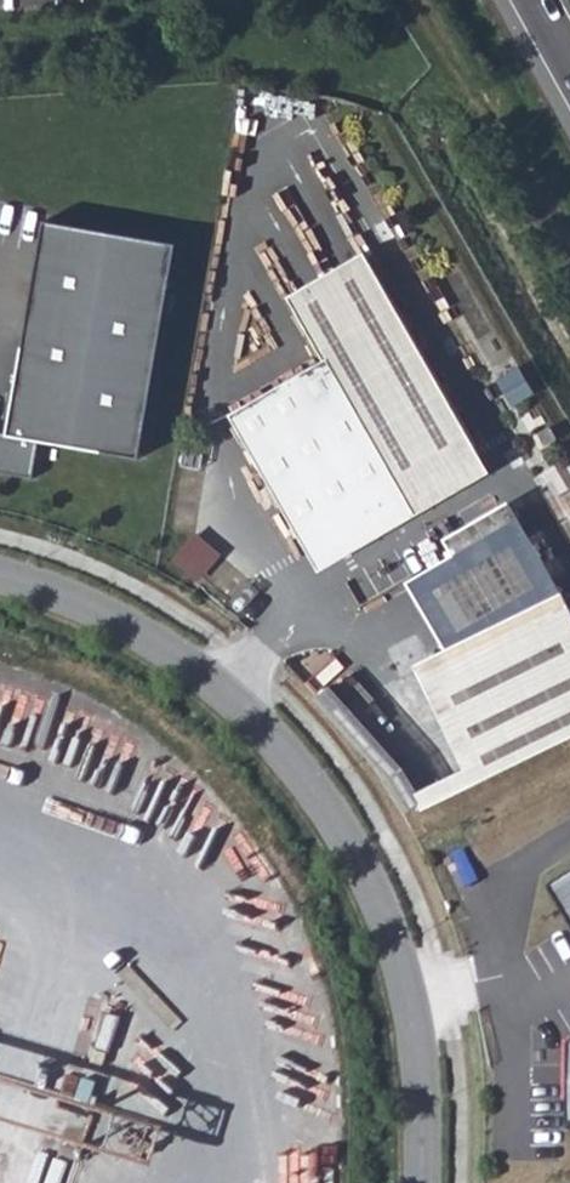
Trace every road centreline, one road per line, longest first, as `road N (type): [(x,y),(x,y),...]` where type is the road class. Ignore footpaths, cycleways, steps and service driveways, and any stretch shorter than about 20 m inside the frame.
road 1 (unclassified): [(428,1182),(431,1069),(406,977),(352,848),(282,746),(185,658),(105,612),(0,574)]
road 2 (track): [(458,44),(569,240)]
road 3 (track): [(431,0),(458,44),(458,93),(398,98)]

